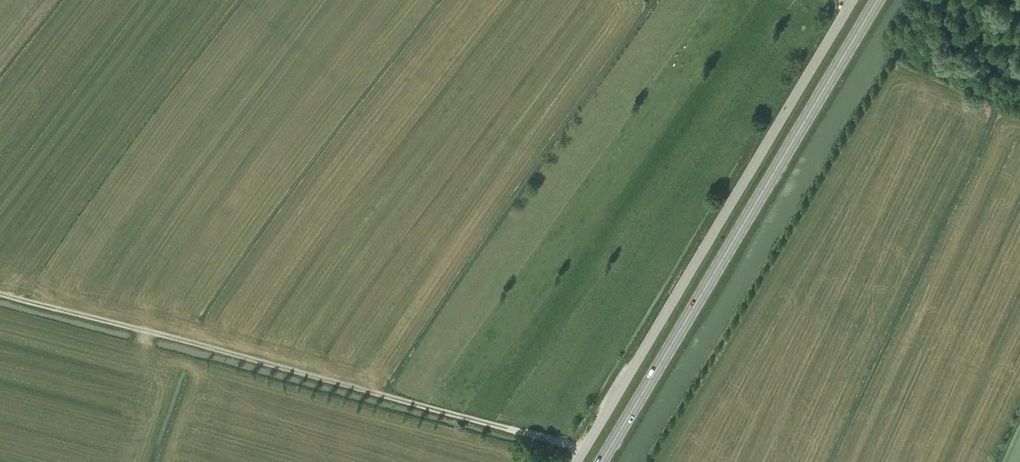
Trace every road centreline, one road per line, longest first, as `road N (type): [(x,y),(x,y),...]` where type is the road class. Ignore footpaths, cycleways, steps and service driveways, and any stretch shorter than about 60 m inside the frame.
road 1 (track): [(583,452),(0,294)]
road 2 (primary): [(601,461),(879,0)]
road 3 (unclassified): [(577,461),(855,0)]

